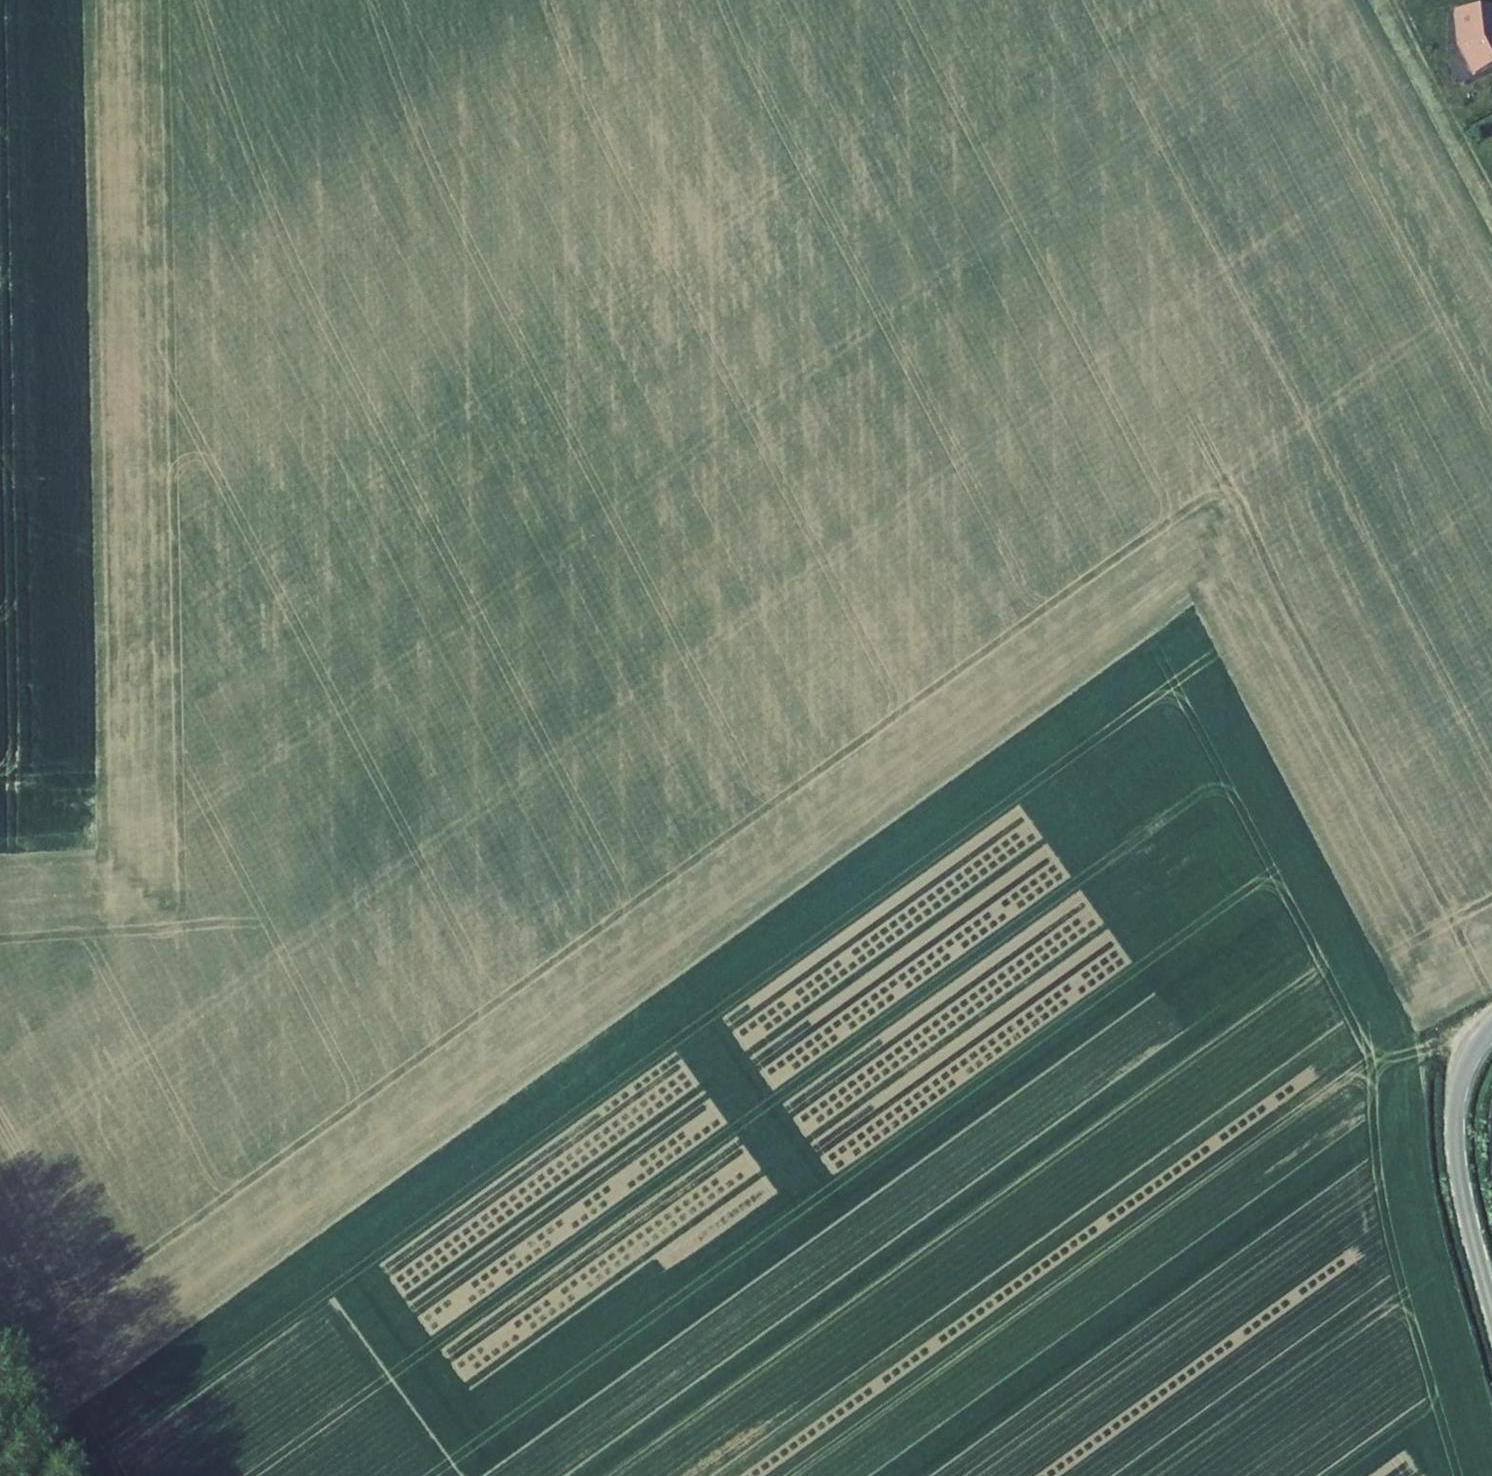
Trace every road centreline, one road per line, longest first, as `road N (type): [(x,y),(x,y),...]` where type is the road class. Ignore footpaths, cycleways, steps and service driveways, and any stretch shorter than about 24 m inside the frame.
road 1 (tertiary): [(1491,1304),(1455,1135),(1463,1070),(1491,1030)]

